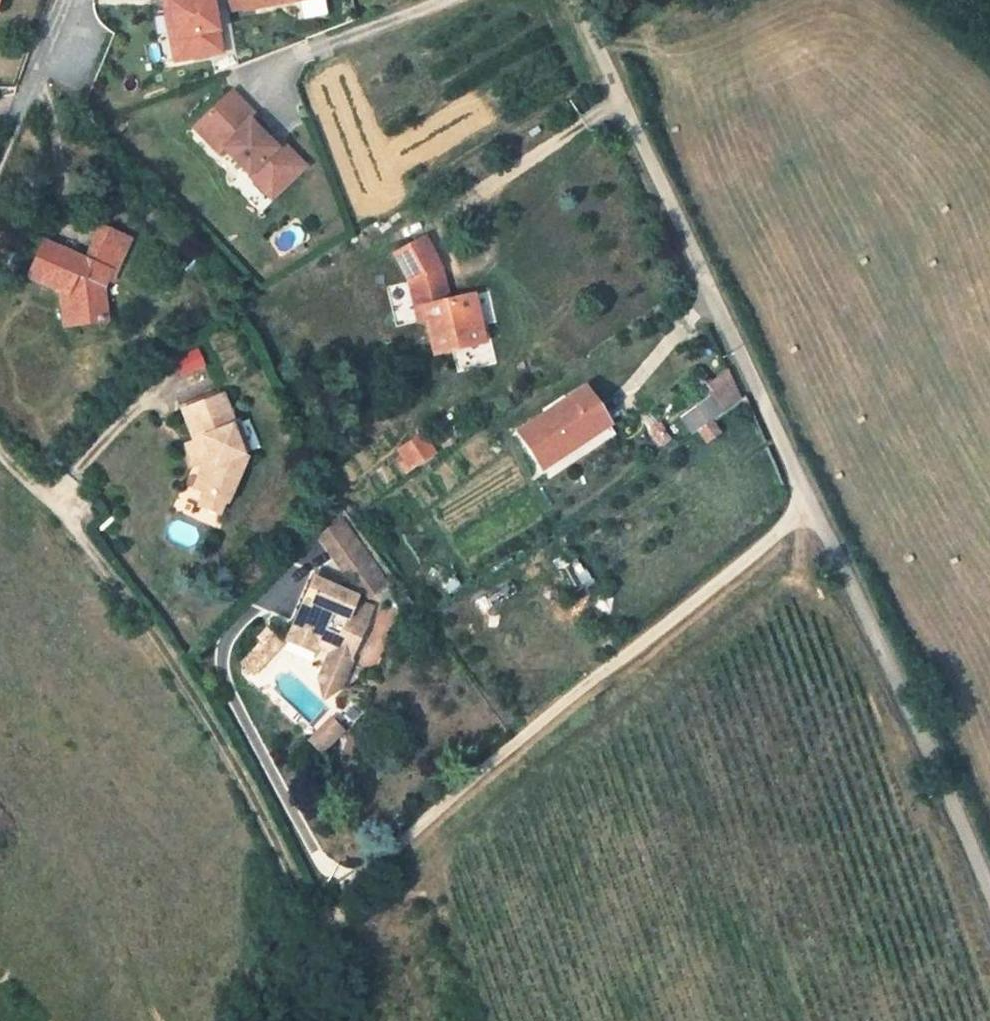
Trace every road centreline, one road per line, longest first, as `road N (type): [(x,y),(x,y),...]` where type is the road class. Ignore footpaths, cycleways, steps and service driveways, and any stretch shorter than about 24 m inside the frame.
road 1 (residential): [(318,915),(805,511)]
road 2 (track): [(0,455),(117,574),(242,770),(318,915)]
road 3 (unclassified): [(805,511),(579,0)]
road 4 (unclassified): [(989,902),(896,675),(805,511)]

